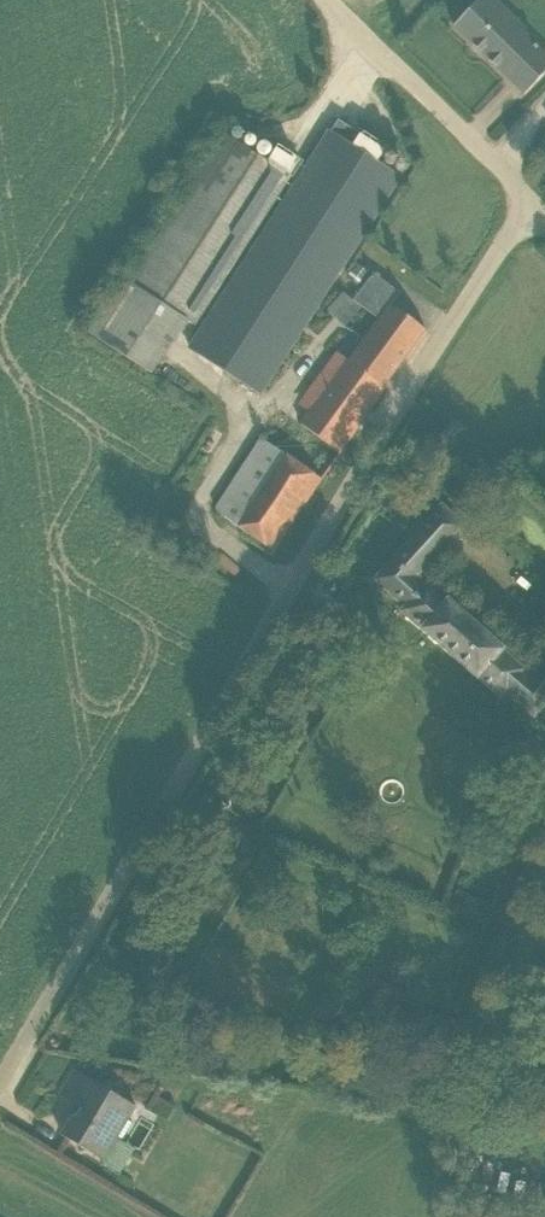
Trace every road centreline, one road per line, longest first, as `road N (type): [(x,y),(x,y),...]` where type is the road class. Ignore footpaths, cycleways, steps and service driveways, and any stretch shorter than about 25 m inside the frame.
road 1 (unclassified): [(531,202),(413,385),(0,1083)]
road 2 (unclassified): [(330,0),(531,202)]

